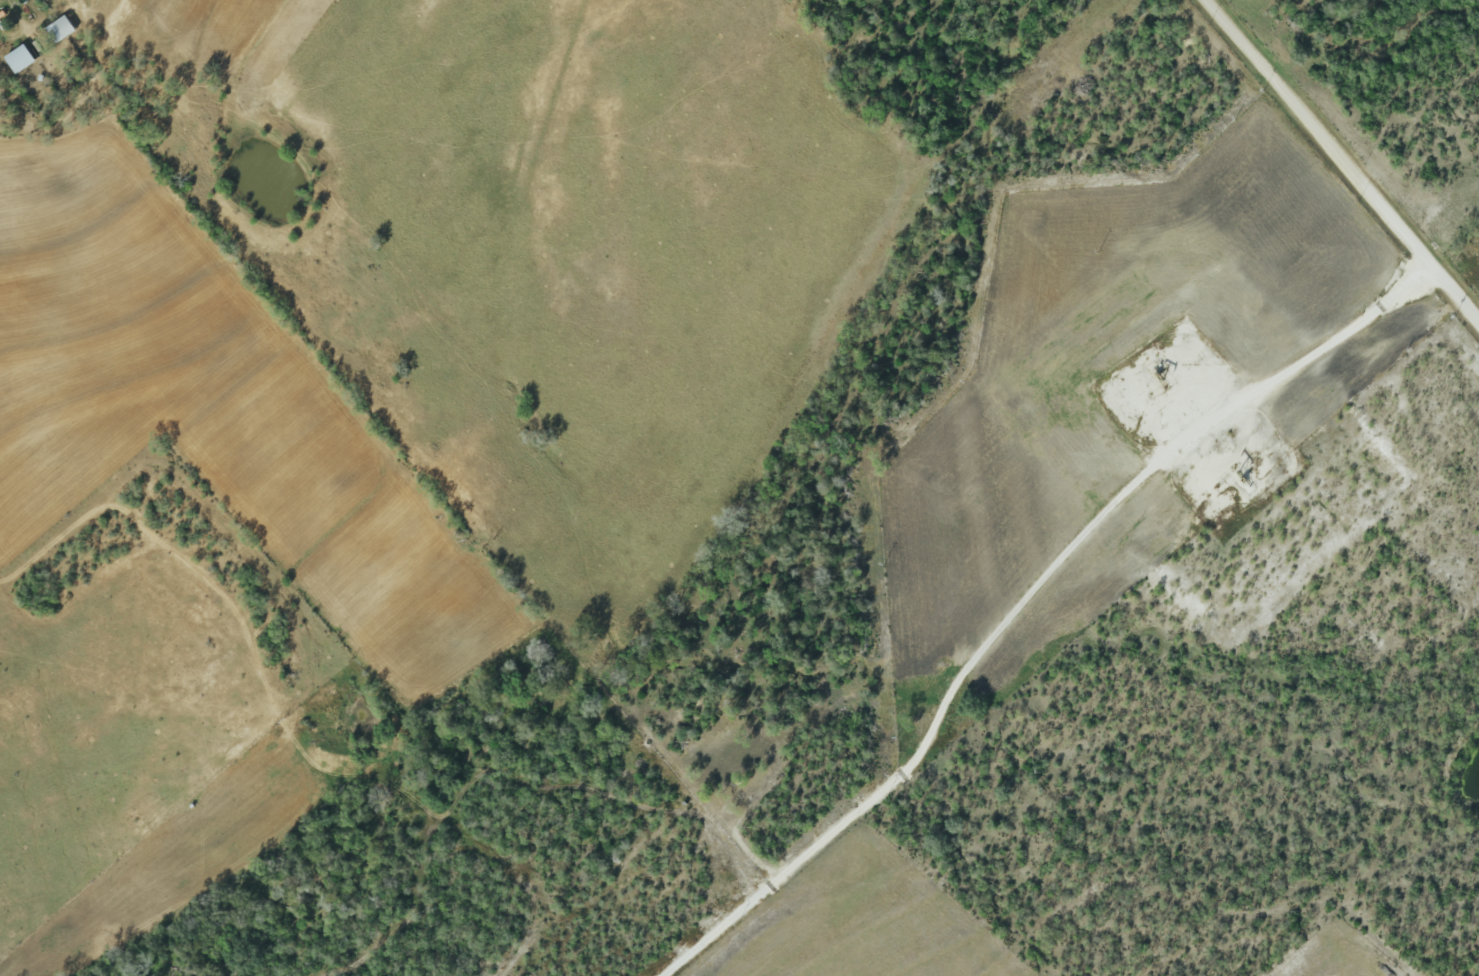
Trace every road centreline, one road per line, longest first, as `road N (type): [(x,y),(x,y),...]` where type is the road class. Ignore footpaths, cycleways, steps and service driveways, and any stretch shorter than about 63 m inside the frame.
road 1 (residential): [(1478,322),(1217,0)]

